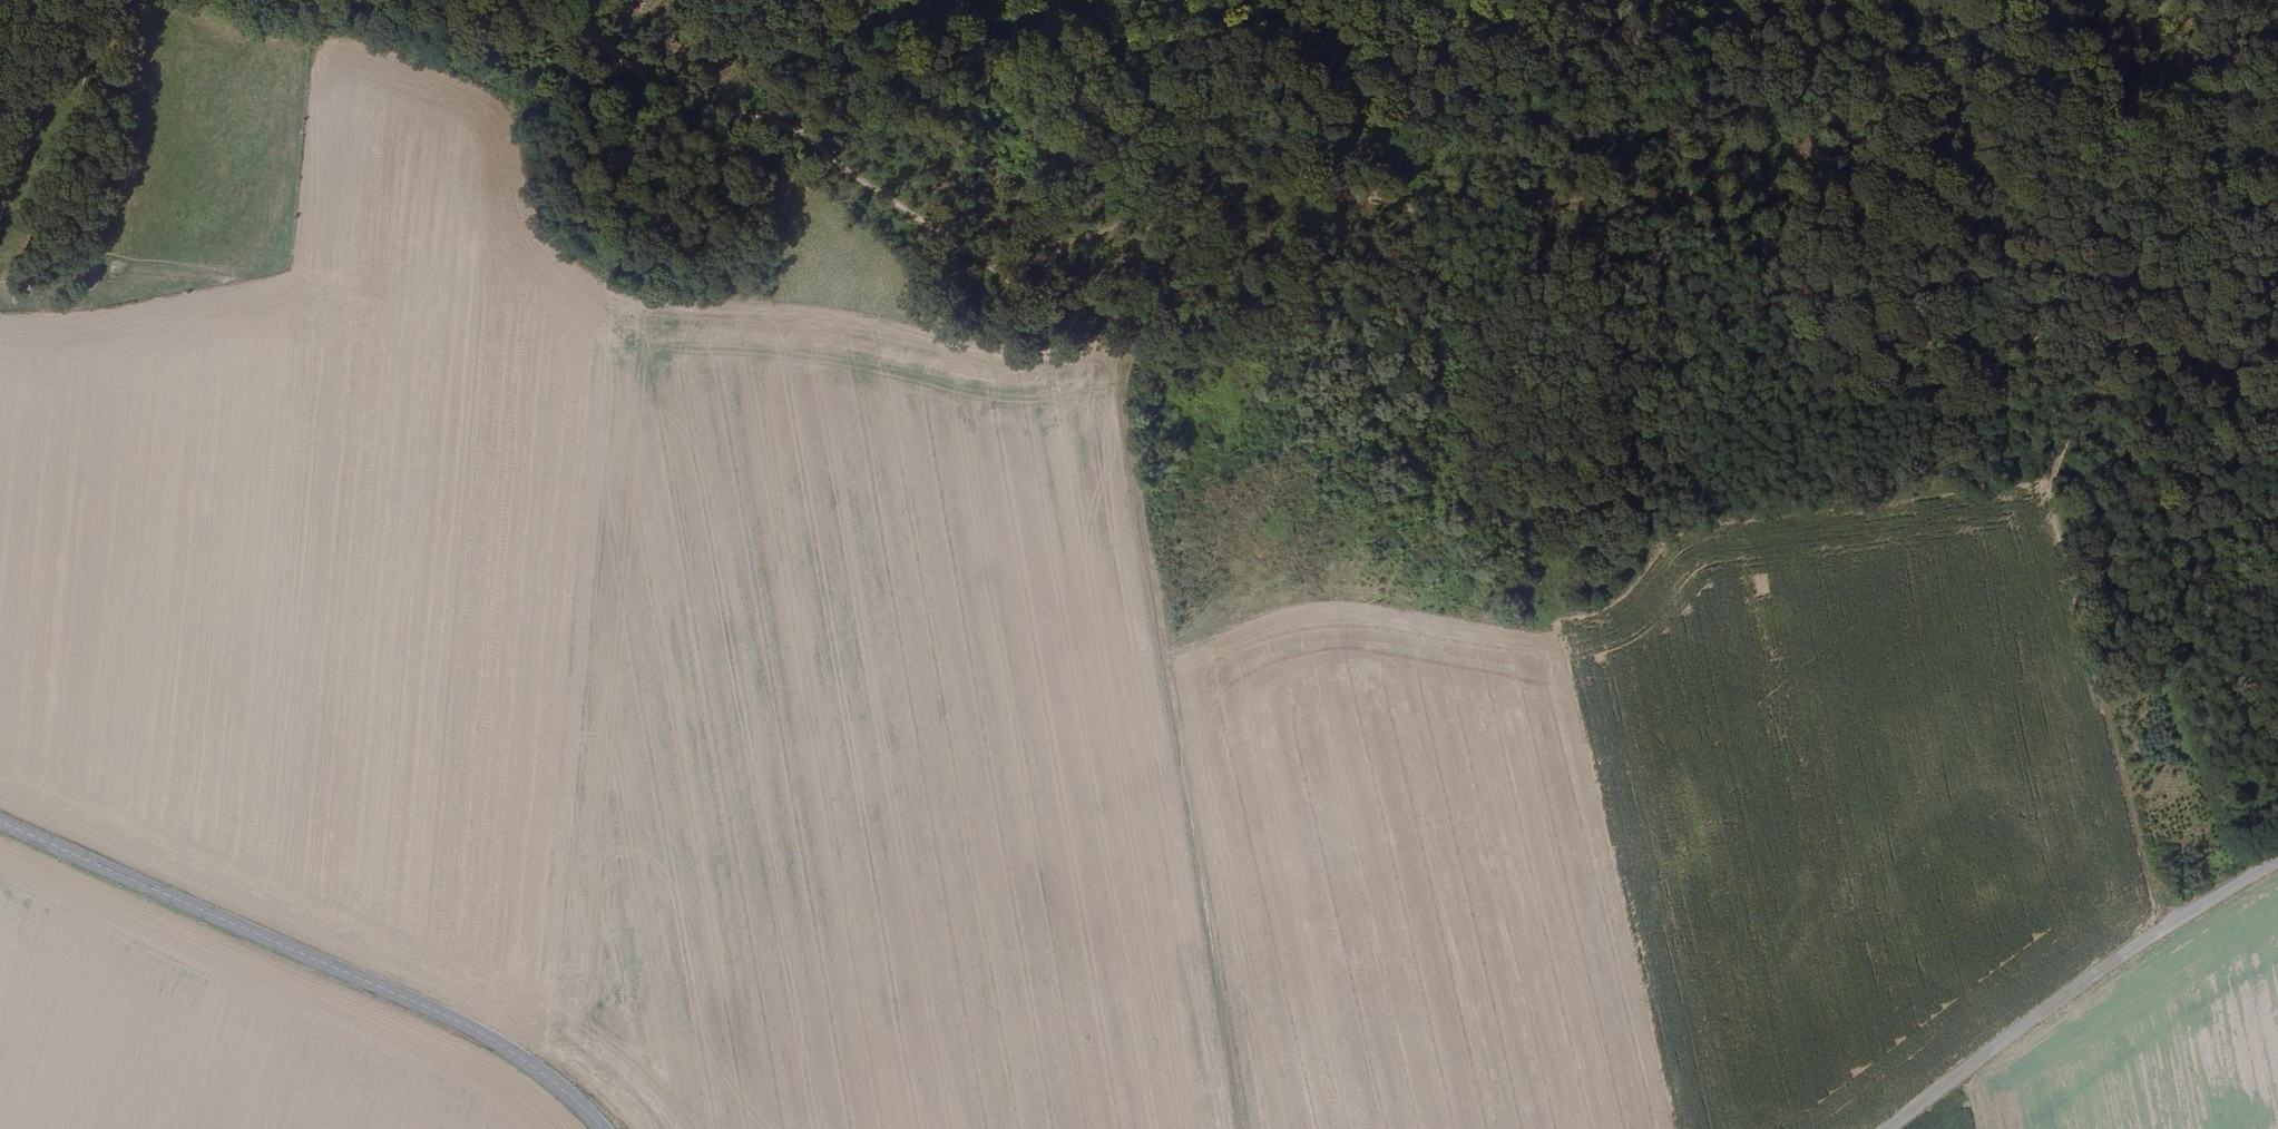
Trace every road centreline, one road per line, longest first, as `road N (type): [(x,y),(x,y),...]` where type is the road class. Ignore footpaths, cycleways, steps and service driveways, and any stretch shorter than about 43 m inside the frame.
road 1 (tertiary): [(600,1128),(559,1089),(494,1052),(0,823)]
road 2 (unclassified): [(1889,1128),(2277,861)]

